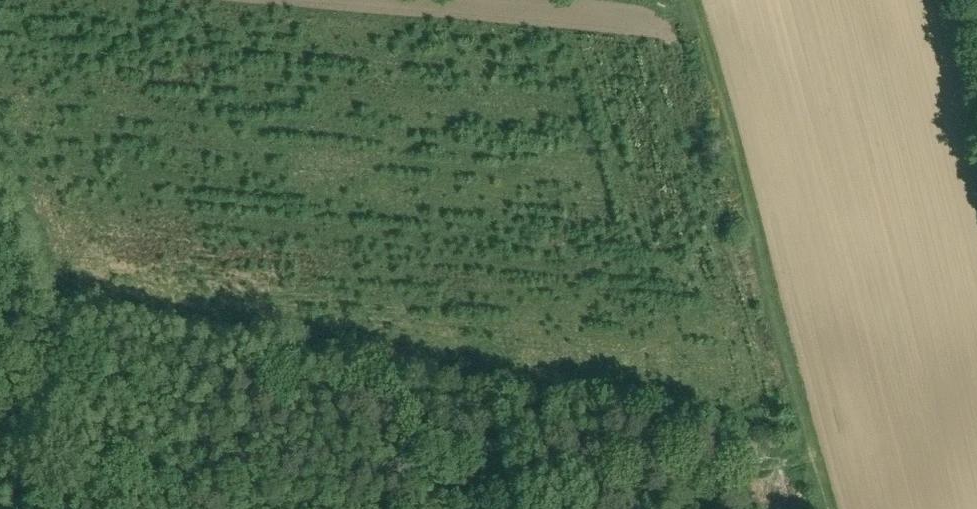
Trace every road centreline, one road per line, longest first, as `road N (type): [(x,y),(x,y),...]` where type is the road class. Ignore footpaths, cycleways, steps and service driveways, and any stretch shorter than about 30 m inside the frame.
road 1 (track): [(832,508),(687,0)]

